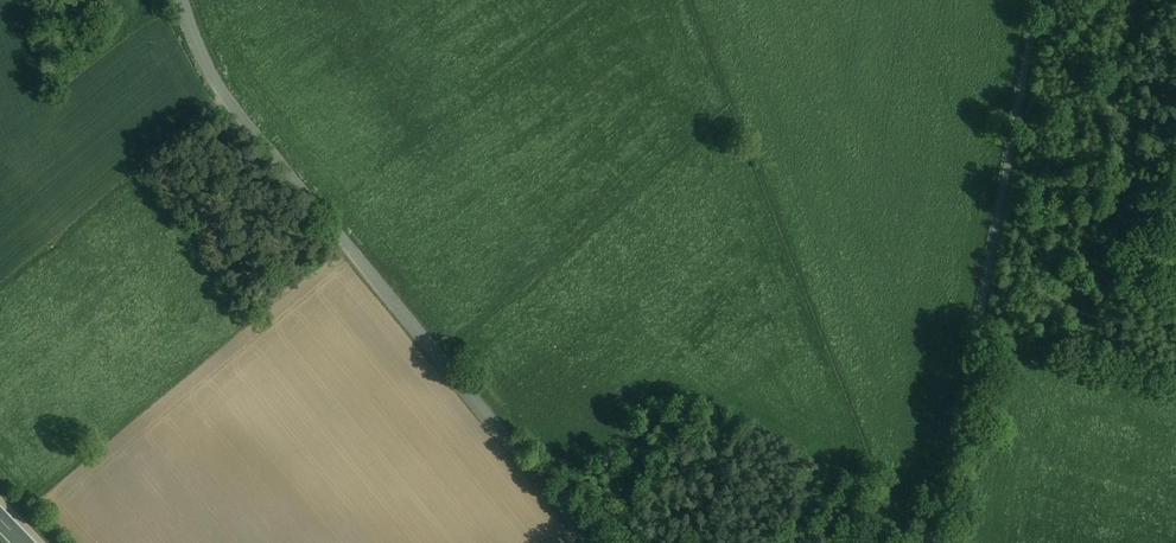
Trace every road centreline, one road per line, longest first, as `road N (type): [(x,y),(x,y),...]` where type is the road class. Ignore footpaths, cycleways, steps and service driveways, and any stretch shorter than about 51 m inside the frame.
road 1 (unclassified): [(595,542),(229,102),(182,0)]
road 2 (unclassified): [(1038,0),(942,542)]

